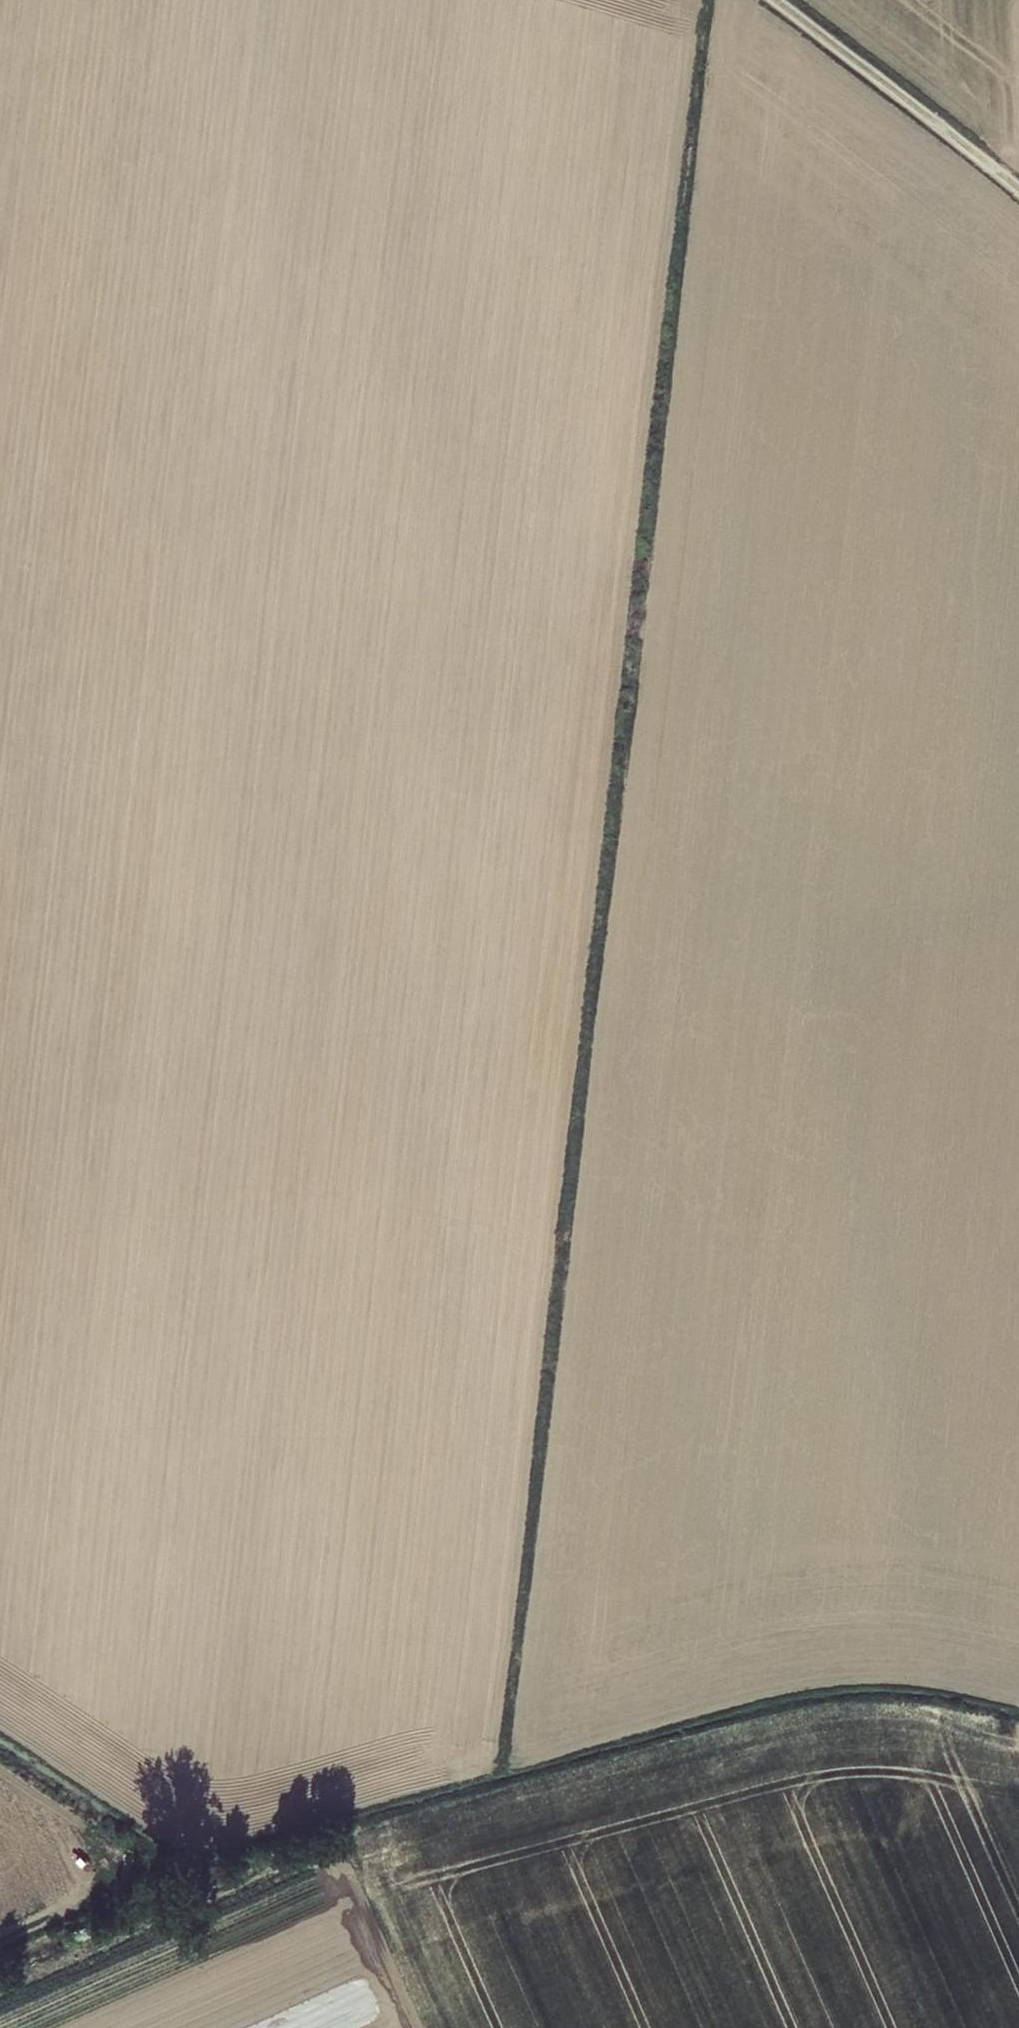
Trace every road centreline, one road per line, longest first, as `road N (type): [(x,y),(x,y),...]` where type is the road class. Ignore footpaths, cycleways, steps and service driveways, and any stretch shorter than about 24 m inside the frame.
road 1 (track): [(1018,194),(773,0)]

